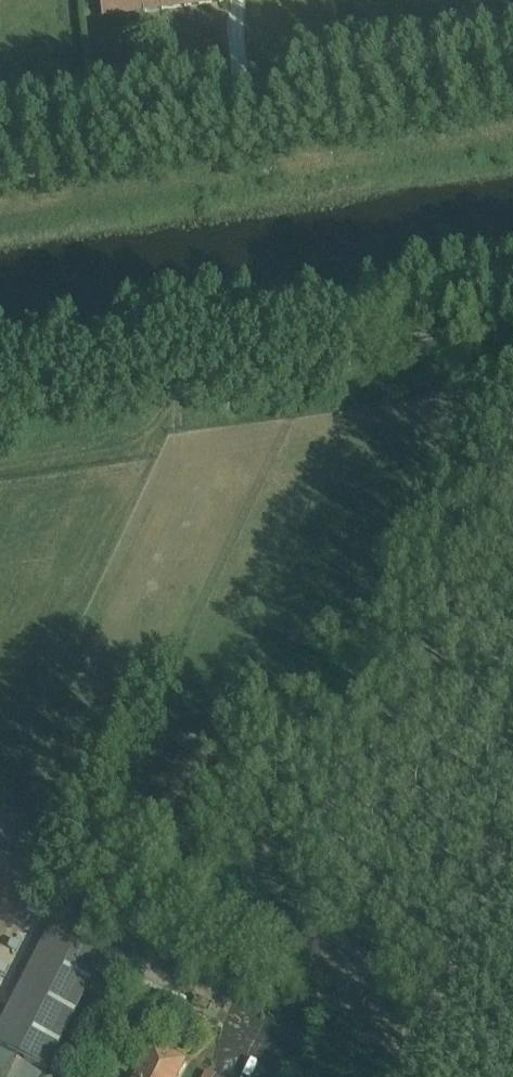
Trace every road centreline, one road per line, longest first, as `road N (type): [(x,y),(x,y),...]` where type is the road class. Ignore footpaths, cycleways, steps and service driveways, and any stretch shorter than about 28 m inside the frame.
road 1 (unclassified): [(512,110),(0,186)]
road 2 (track): [(512,328),(0,403)]

